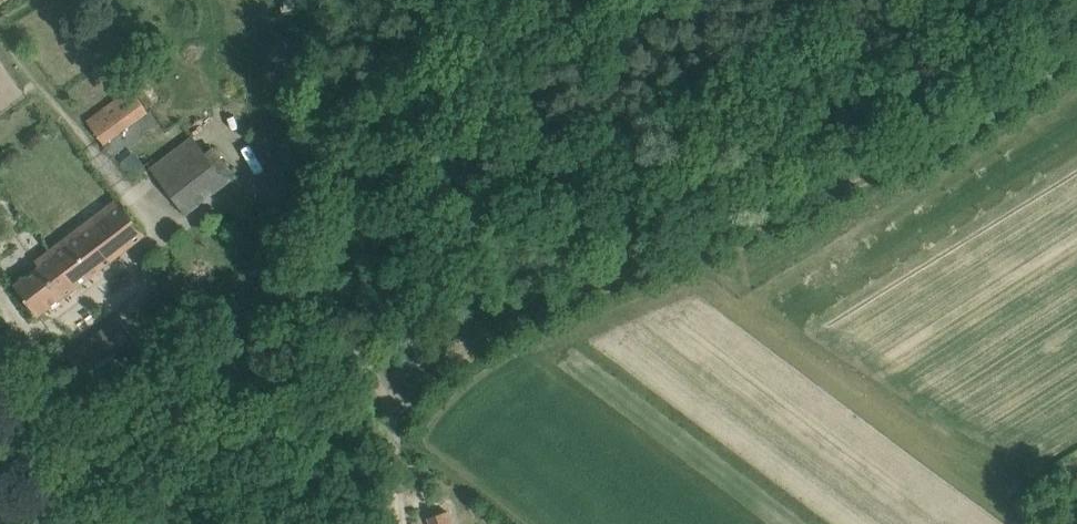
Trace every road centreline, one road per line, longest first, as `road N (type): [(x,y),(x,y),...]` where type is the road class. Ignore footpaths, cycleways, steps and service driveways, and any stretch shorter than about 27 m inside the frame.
road 1 (track): [(407,523),(402,442),(420,388),(498,335),(918,158),(1076,38)]

